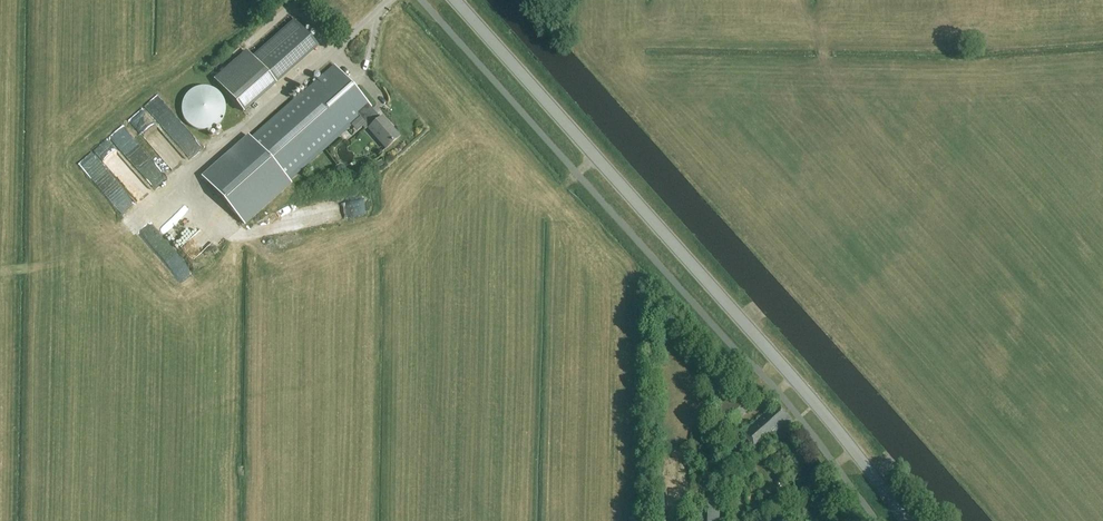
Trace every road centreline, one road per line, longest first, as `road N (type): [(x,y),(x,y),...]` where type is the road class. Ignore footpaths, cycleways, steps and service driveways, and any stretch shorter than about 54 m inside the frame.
road 1 (tertiary): [(902,520),(827,415),(455,0)]

